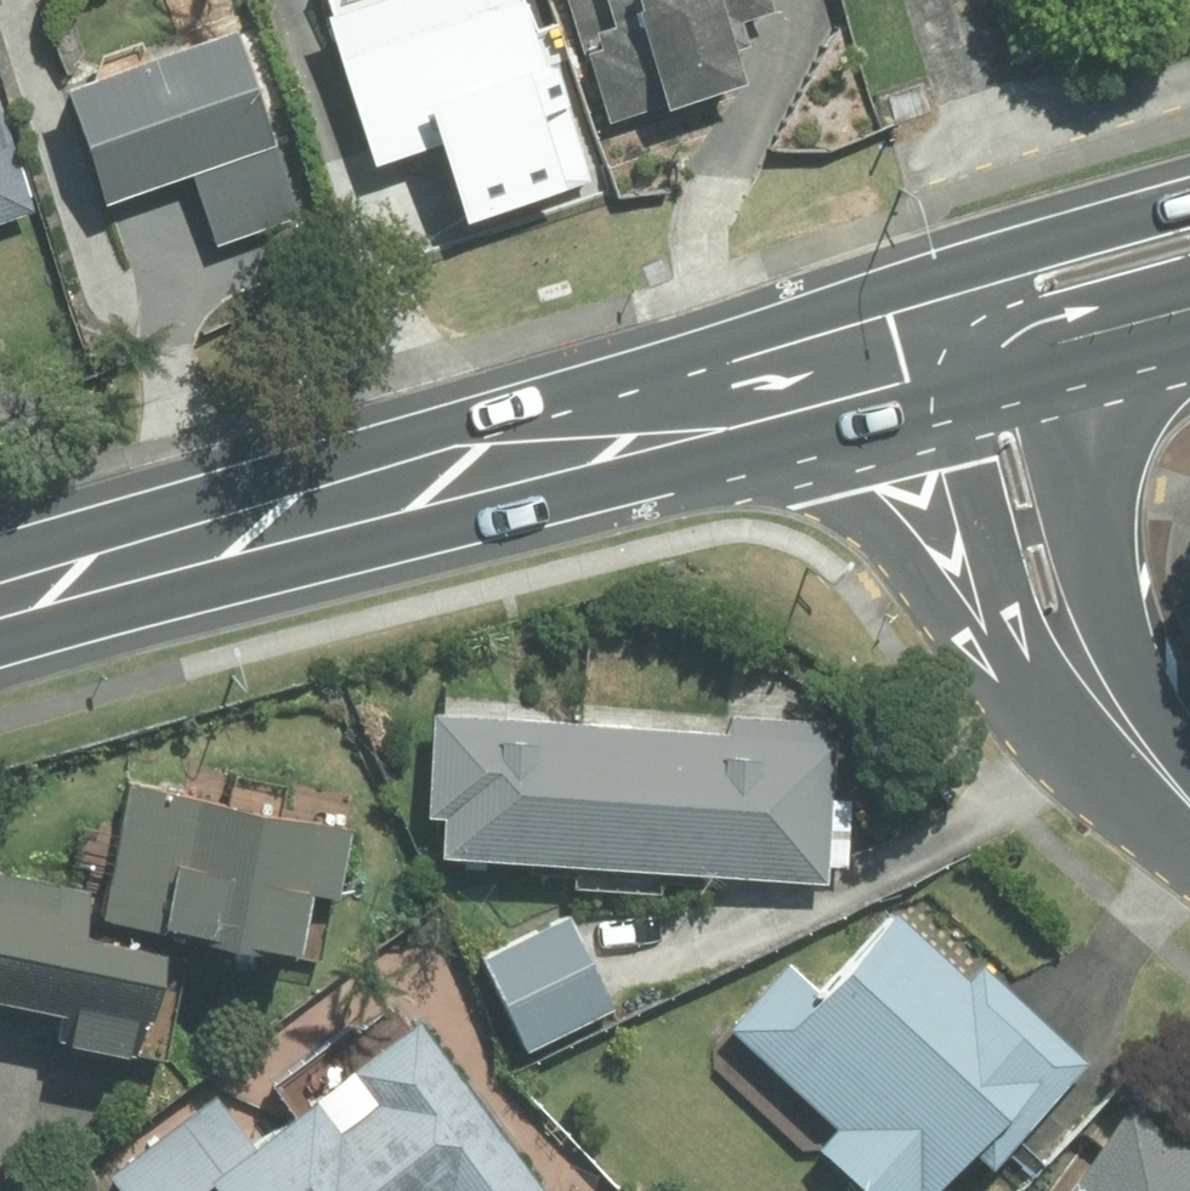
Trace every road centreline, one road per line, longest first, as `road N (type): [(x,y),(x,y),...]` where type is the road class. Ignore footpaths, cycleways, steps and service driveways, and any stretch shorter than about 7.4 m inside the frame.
road 1 (secondary): [(433,472),(888,288),(1189,199)]
road 2 (secondary): [(433,472),(893,349),(961,348)]
road 3 (secondary): [(0,596),(433,472)]
road 4 (residential): [(1042,377),(1095,602),(1149,760)]
road 5 (residential): [(1019,639),(837,496),(704,433)]
road 6 (secondary): [(704,433),(433,472)]
road 7 (residential): [(1019,639),(981,561),(939,399)]
road 8 (secondary): [(961,348),(1020,316),(1189,270)]
road 9 (secondary): [(939,399),(704,433)]
road 10 (residential): [(1149,760),(1074,700),(1019,639)]
road 11 (secondary): [(1189,337),(1042,377)]

